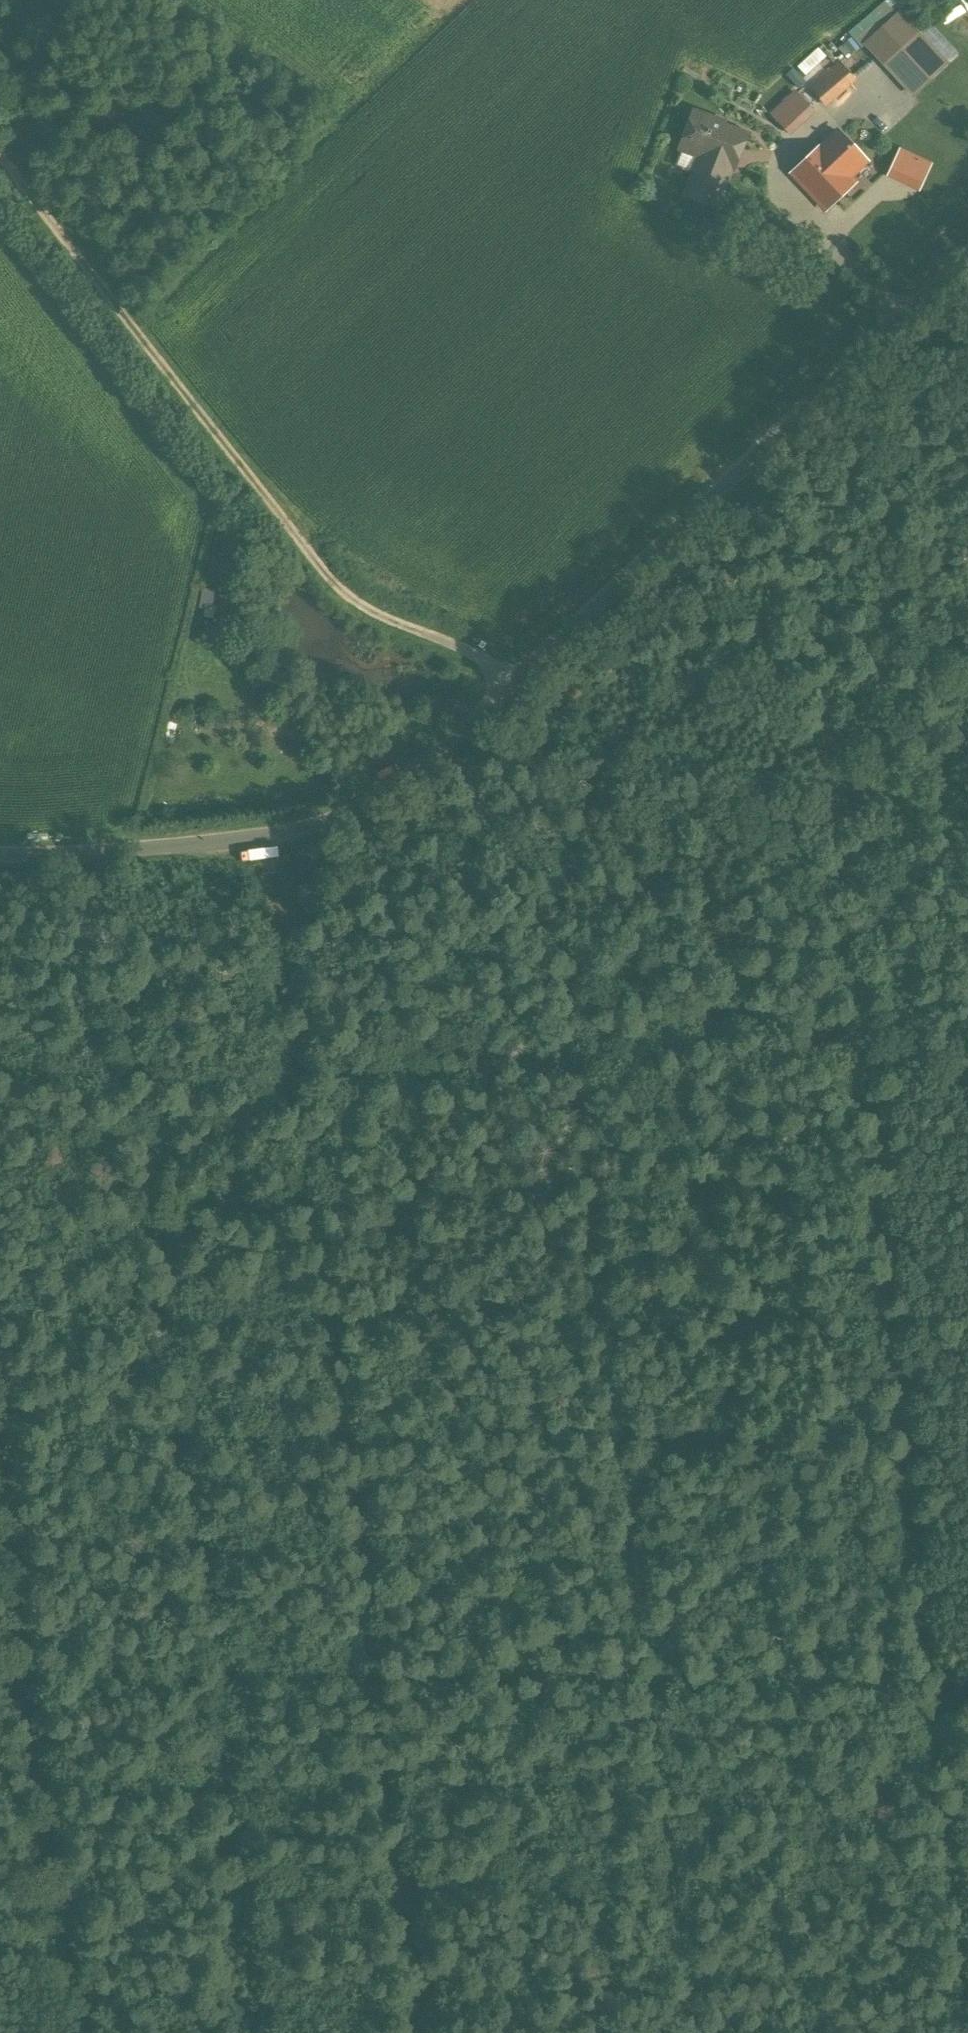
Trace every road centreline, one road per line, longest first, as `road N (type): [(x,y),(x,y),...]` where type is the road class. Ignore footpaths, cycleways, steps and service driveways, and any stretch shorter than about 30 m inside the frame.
road 1 (track): [(806,406),(836,792),(963,2032)]
road 2 (unclassified): [(0,846),(262,838),(334,823),(392,787),(967,257)]
road 3 (track): [(262,838),(373,1676)]
road 4 (track): [(504,682),(480,658),(369,610),(329,581),(0,160)]

